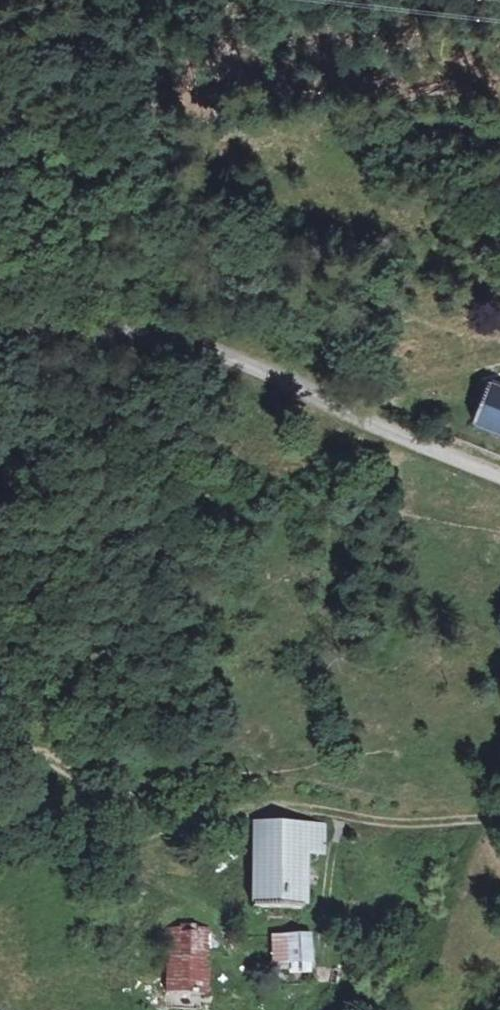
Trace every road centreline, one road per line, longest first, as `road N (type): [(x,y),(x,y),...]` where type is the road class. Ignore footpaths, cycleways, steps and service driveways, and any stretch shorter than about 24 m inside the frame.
road 1 (tertiary): [(499,474),(233,359),(0,322)]
road 2 (track): [(0,104),(151,108),(296,79),(387,86),(499,56)]
road 3 (track): [(338,811),(139,803),(40,752),(0,751)]
road 4 (track): [(499,818),(407,825),(338,811)]
road 5 (track): [(338,811),(322,971)]

